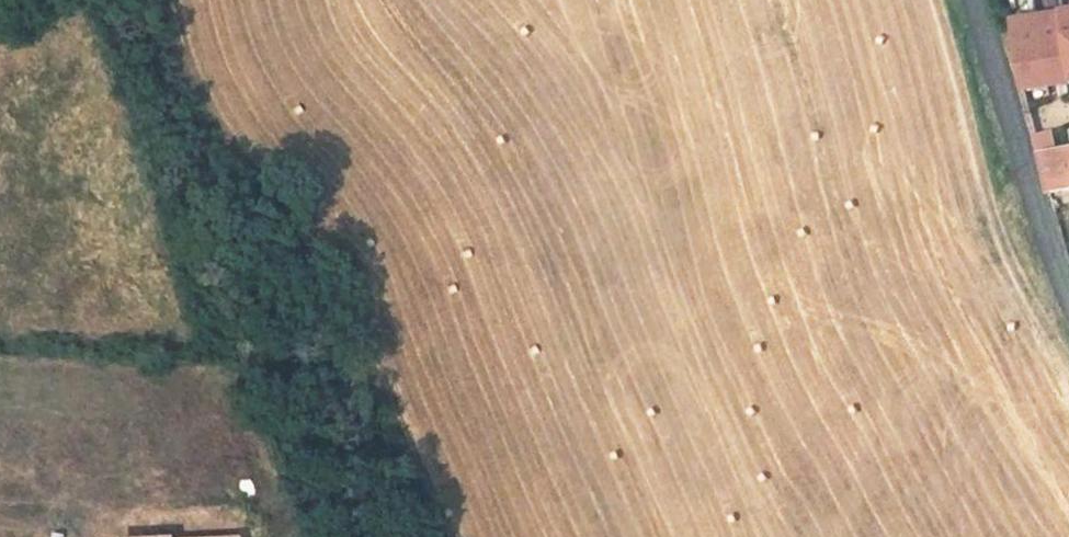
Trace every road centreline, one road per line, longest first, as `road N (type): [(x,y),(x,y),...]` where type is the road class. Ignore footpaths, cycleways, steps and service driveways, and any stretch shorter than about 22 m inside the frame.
road 1 (unclassified): [(1068,289),(970,0)]

